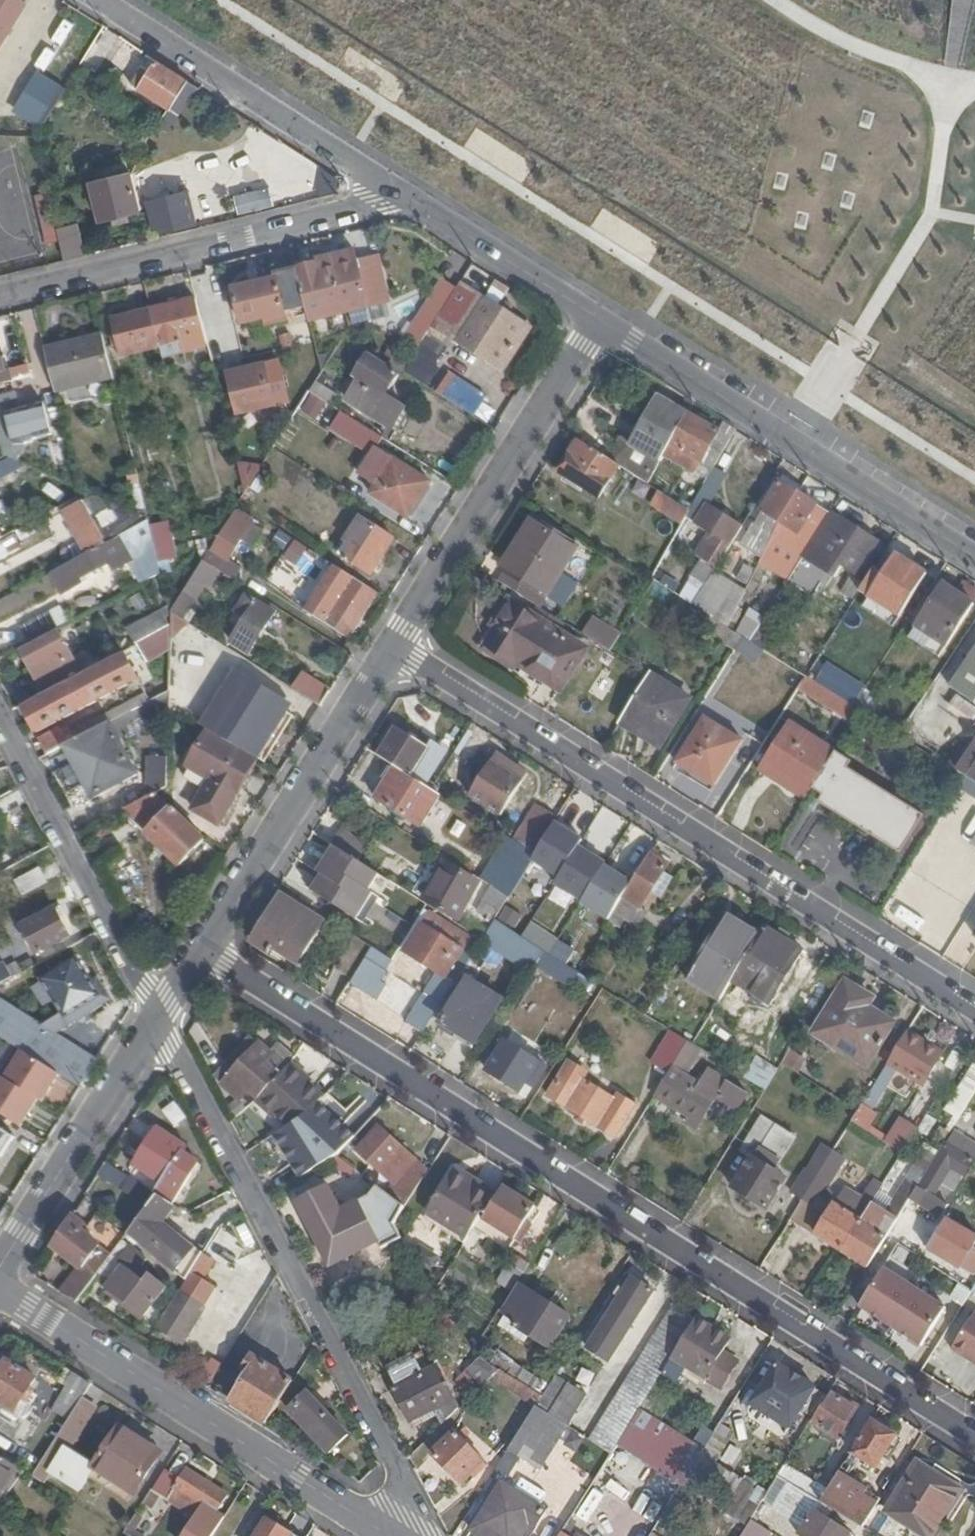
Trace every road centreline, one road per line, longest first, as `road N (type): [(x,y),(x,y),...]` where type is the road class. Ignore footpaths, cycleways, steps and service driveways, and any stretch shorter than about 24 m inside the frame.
road 1 (residential): [(203,948),(974,1436)]
road 2 (residential): [(393,647),(974,1008)]
road 3 (residential): [(417,1535),(394,1459),(159,1023)]
road 4 (residential): [(0,1291),(388,1535)]
road 5 (residential): [(974,559),(598,318)]
road 6 (residential): [(388,188),(375,202),(321,221),(0,299)]
road 7 (residential): [(598,318),(393,647)]
road 8 (residential): [(393,647),(203,948)]
road 9 (residential): [(388,188),(94,0)]
road 10 (residential): [(159,1023),(0,723)]
road 11 (residential): [(159,1023),(0,1269)]
road 12 (residential): [(598,318),(388,188)]

